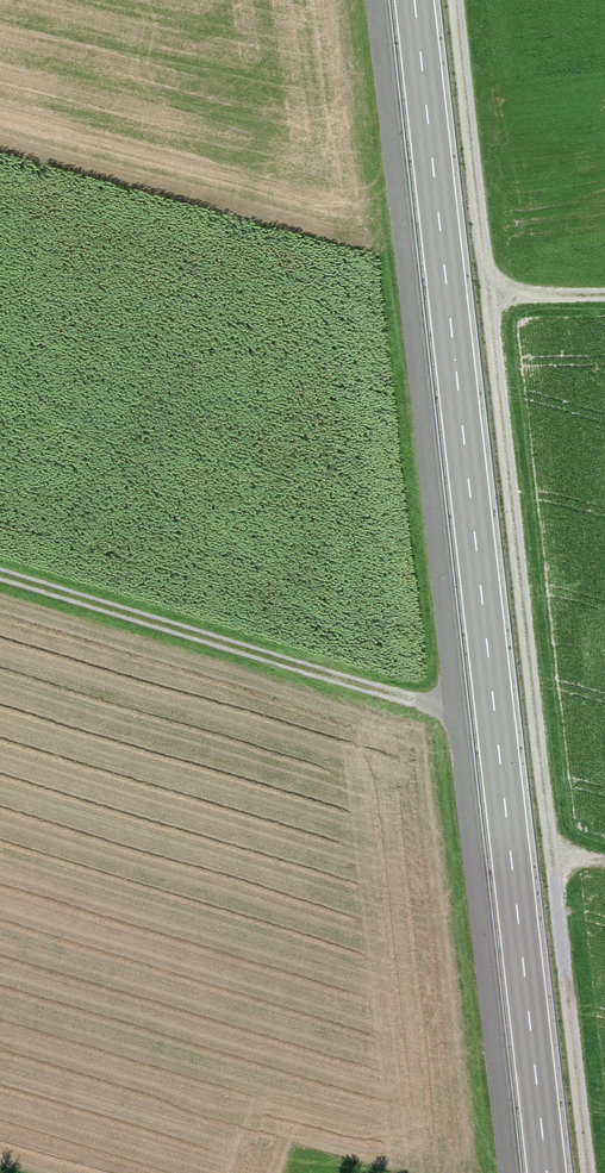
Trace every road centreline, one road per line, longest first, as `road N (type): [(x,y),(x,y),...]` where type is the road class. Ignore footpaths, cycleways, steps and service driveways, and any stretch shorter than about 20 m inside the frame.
road 1 (primary): [(415,0),(548,1172)]
road 2 (track): [(456,0),(551,856)]
road 3 (track): [(451,711),(0,574)]
road 4 (track): [(551,856),(588,1172)]

